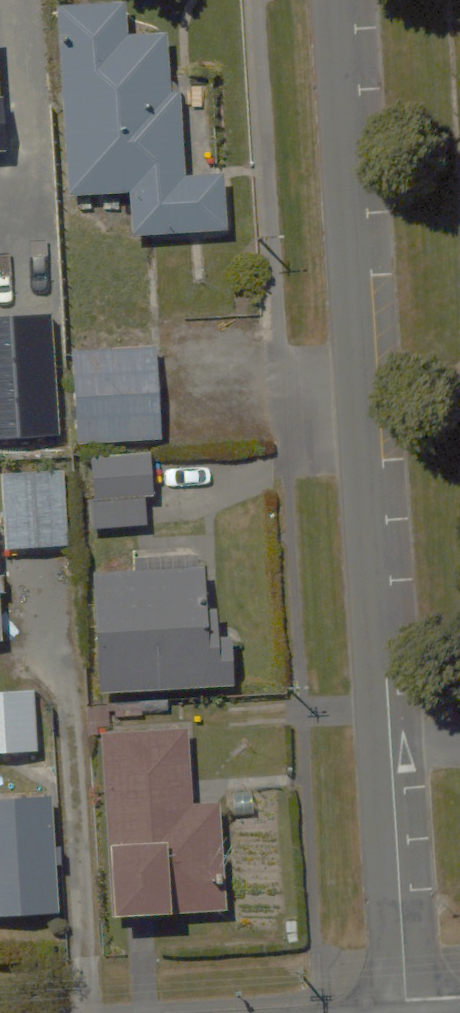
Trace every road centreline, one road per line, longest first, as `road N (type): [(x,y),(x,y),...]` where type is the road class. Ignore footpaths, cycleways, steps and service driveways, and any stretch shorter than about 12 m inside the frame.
road 1 (residential): [(406,1012),(344,0)]

